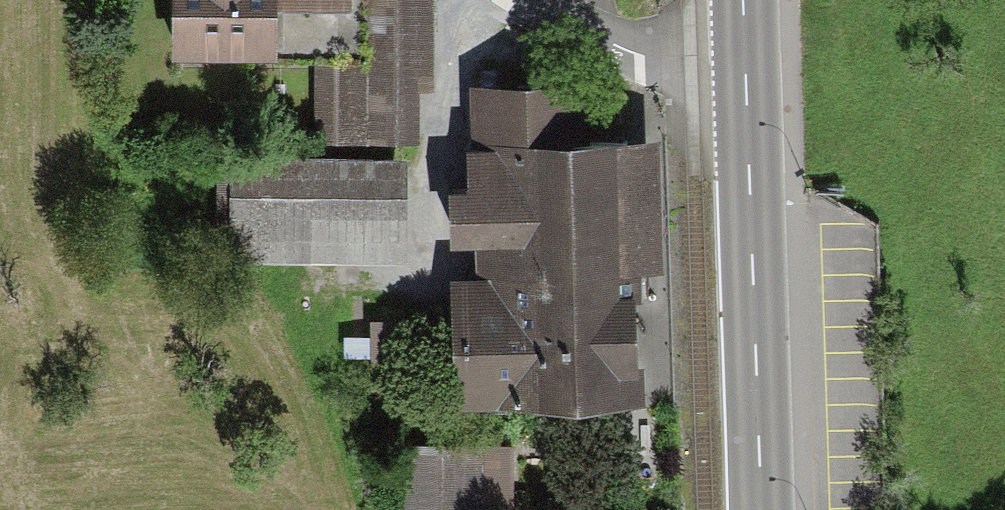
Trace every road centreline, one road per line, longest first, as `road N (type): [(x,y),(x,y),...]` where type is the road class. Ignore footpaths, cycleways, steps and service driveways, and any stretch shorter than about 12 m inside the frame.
road 1 (primary): [(747,55),(760,509)]
road 2 (residential): [(747,55),(654,56),(616,46),(532,0)]

